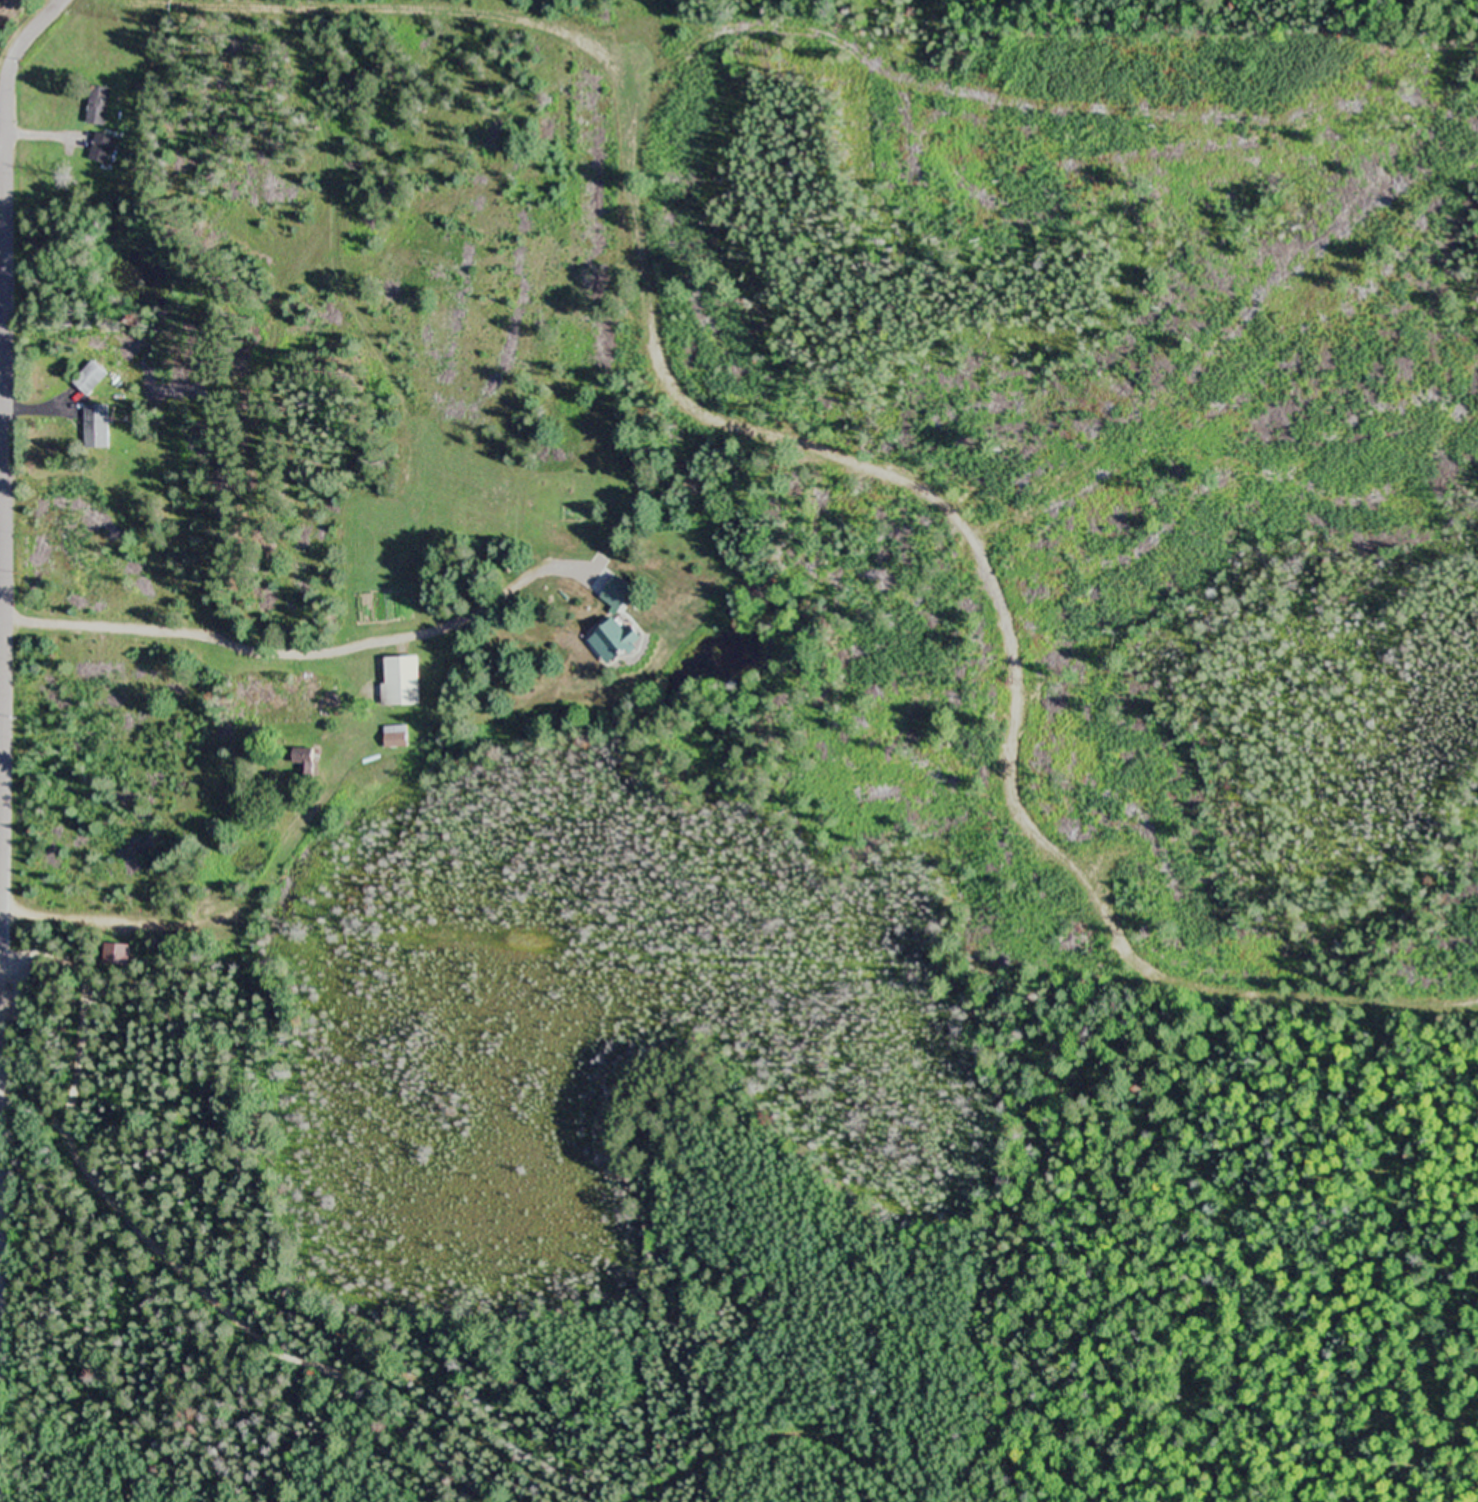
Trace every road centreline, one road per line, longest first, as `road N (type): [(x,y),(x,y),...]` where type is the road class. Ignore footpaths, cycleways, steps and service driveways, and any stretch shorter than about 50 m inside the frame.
road 1 (residential): [(6,856),(9,117),(19,50),(60,0)]
road 2 (track): [(4,911),(176,929),(252,909),(354,743)]
road 3 (residential): [(0,1358),(3,955)]

